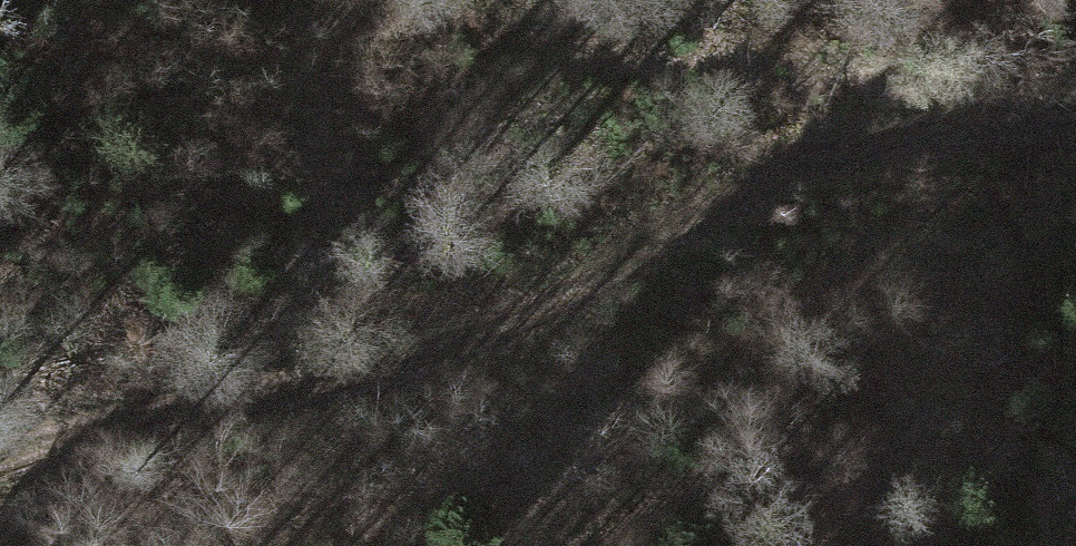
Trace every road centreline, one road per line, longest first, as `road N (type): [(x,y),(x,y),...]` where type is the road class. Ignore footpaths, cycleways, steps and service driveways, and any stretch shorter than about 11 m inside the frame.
road 1 (track): [(0,461),(104,417),(425,349),(727,204),(957,132),(1075,109)]
road 2 (track): [(957,132),(858,87),(308,11),(281,0)]

